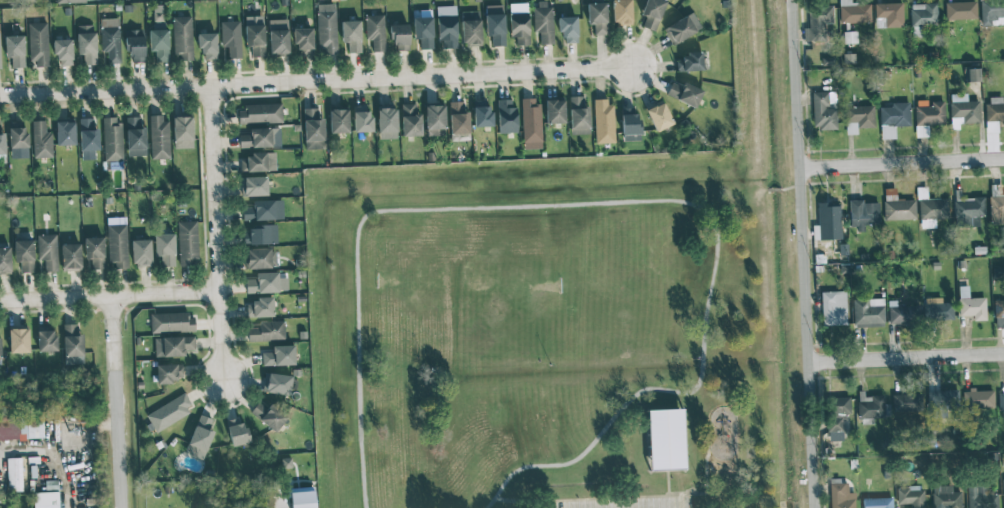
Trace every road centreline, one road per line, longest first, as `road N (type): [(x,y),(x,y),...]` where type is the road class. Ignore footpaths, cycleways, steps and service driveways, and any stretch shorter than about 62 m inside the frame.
road 1 (residential): [(0,97),(631,68)]
road 2 (residential): [(791,0),(813,507)]
road 3 (residential): [(223,379),(208,88)]
road 4 (residential): [(0,301),(219,290)]
road 5 (residential): [(121,507),(111,296)]
road 6 (residential): [(798,168),(1003,158)]
road 7 (residential): [(807,363),(1003,353)]

